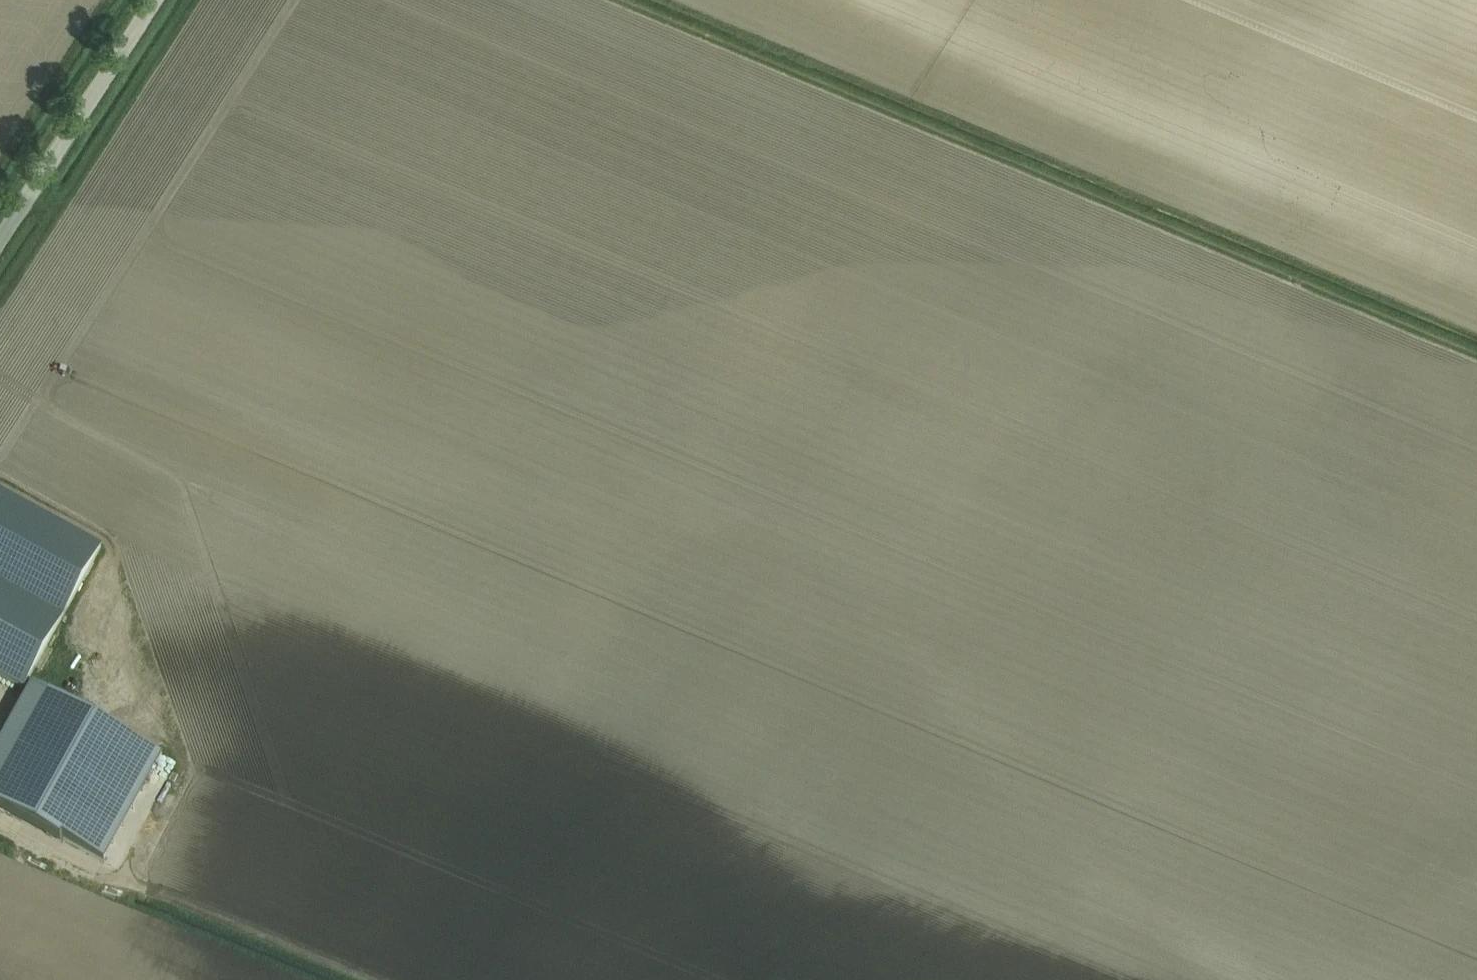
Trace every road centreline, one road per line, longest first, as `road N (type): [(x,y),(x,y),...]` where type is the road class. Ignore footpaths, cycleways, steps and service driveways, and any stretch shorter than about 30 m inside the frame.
road 1 (track): [(0,823),(378,979)]
road 2 (tertiary): [(0,243),(157,0)]

